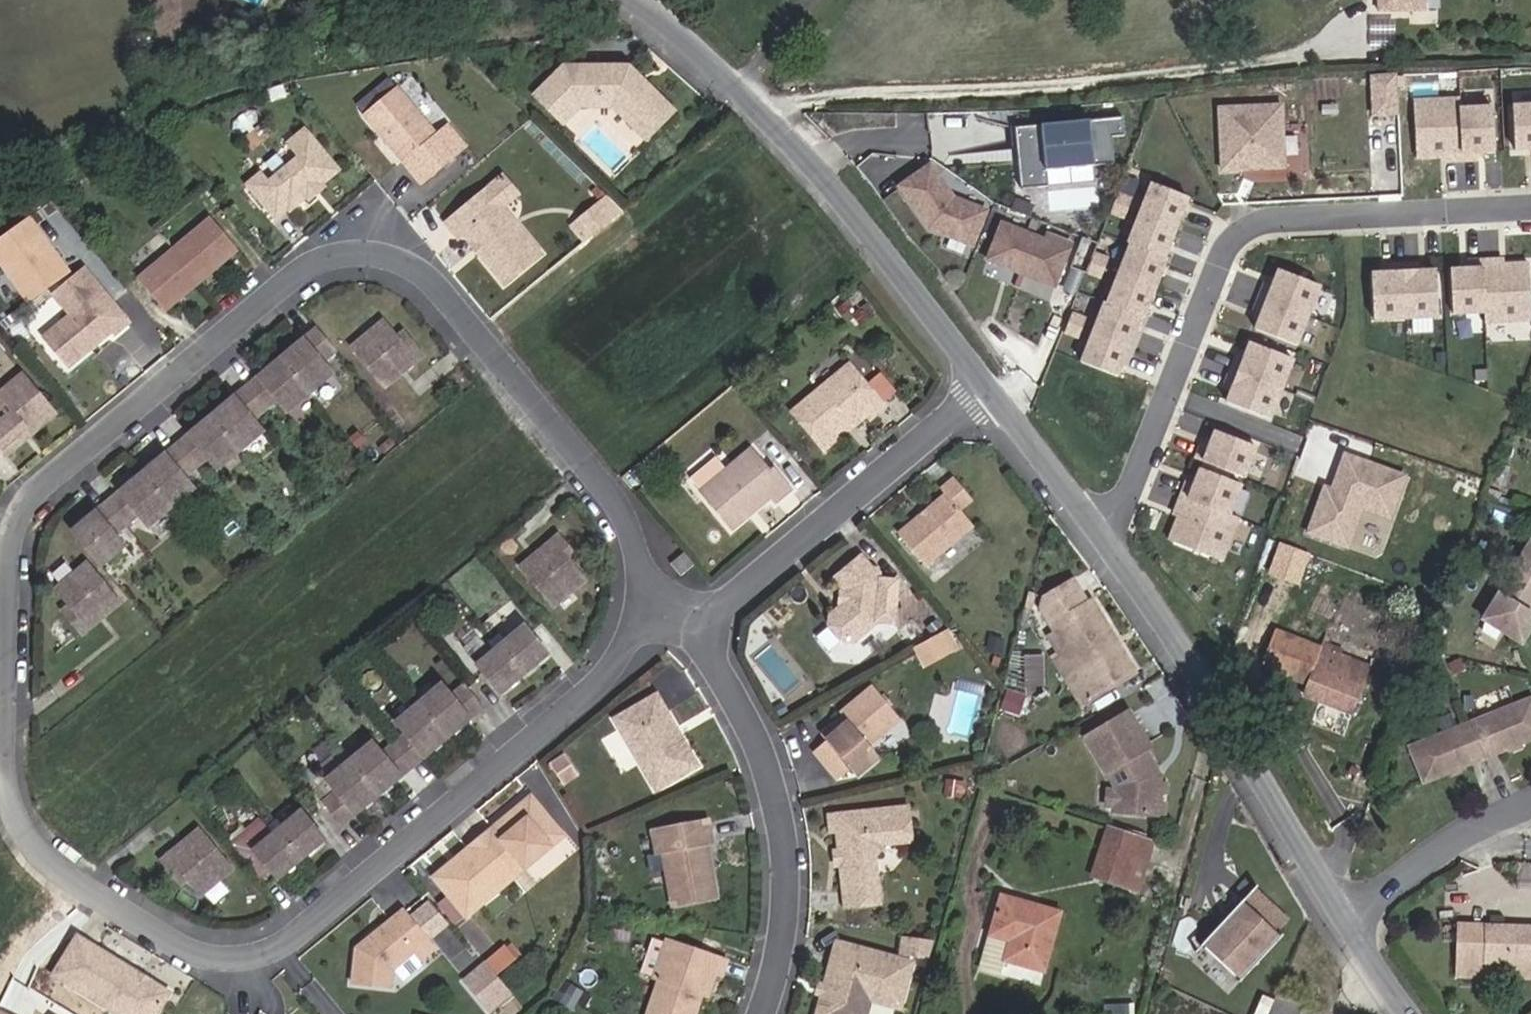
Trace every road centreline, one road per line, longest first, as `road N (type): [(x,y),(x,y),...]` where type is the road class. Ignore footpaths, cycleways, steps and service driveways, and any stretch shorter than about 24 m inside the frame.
road 1 (residential): [(0,679),(10,551),(24,507),(320,260),(409,264),(602,488),(657,584)]
road 2 (residential): [(682,621),(352,879),(251,946),(186,938),(113,906),(48,865),(8,802),(0,692)]
road 3 (residential): [(1530,207),(1253,221),(1224,245),(1102,537)]
road 4 (residential): [(992,394),(862,226),(750,105),(654,10),(633,0)]
road 5 (residential): [(1349,923),(1159,610),(1102,537)]
road 6 (residential): [(682,621),(771,763),(786,852),(767,994),(756,1013)]
road 7 (residential): [(992,394),(682,621)]
road 8 (residential): [(1349,923),(1530,805)]
road 9 (residential): [(1102,537),(992,394)]

